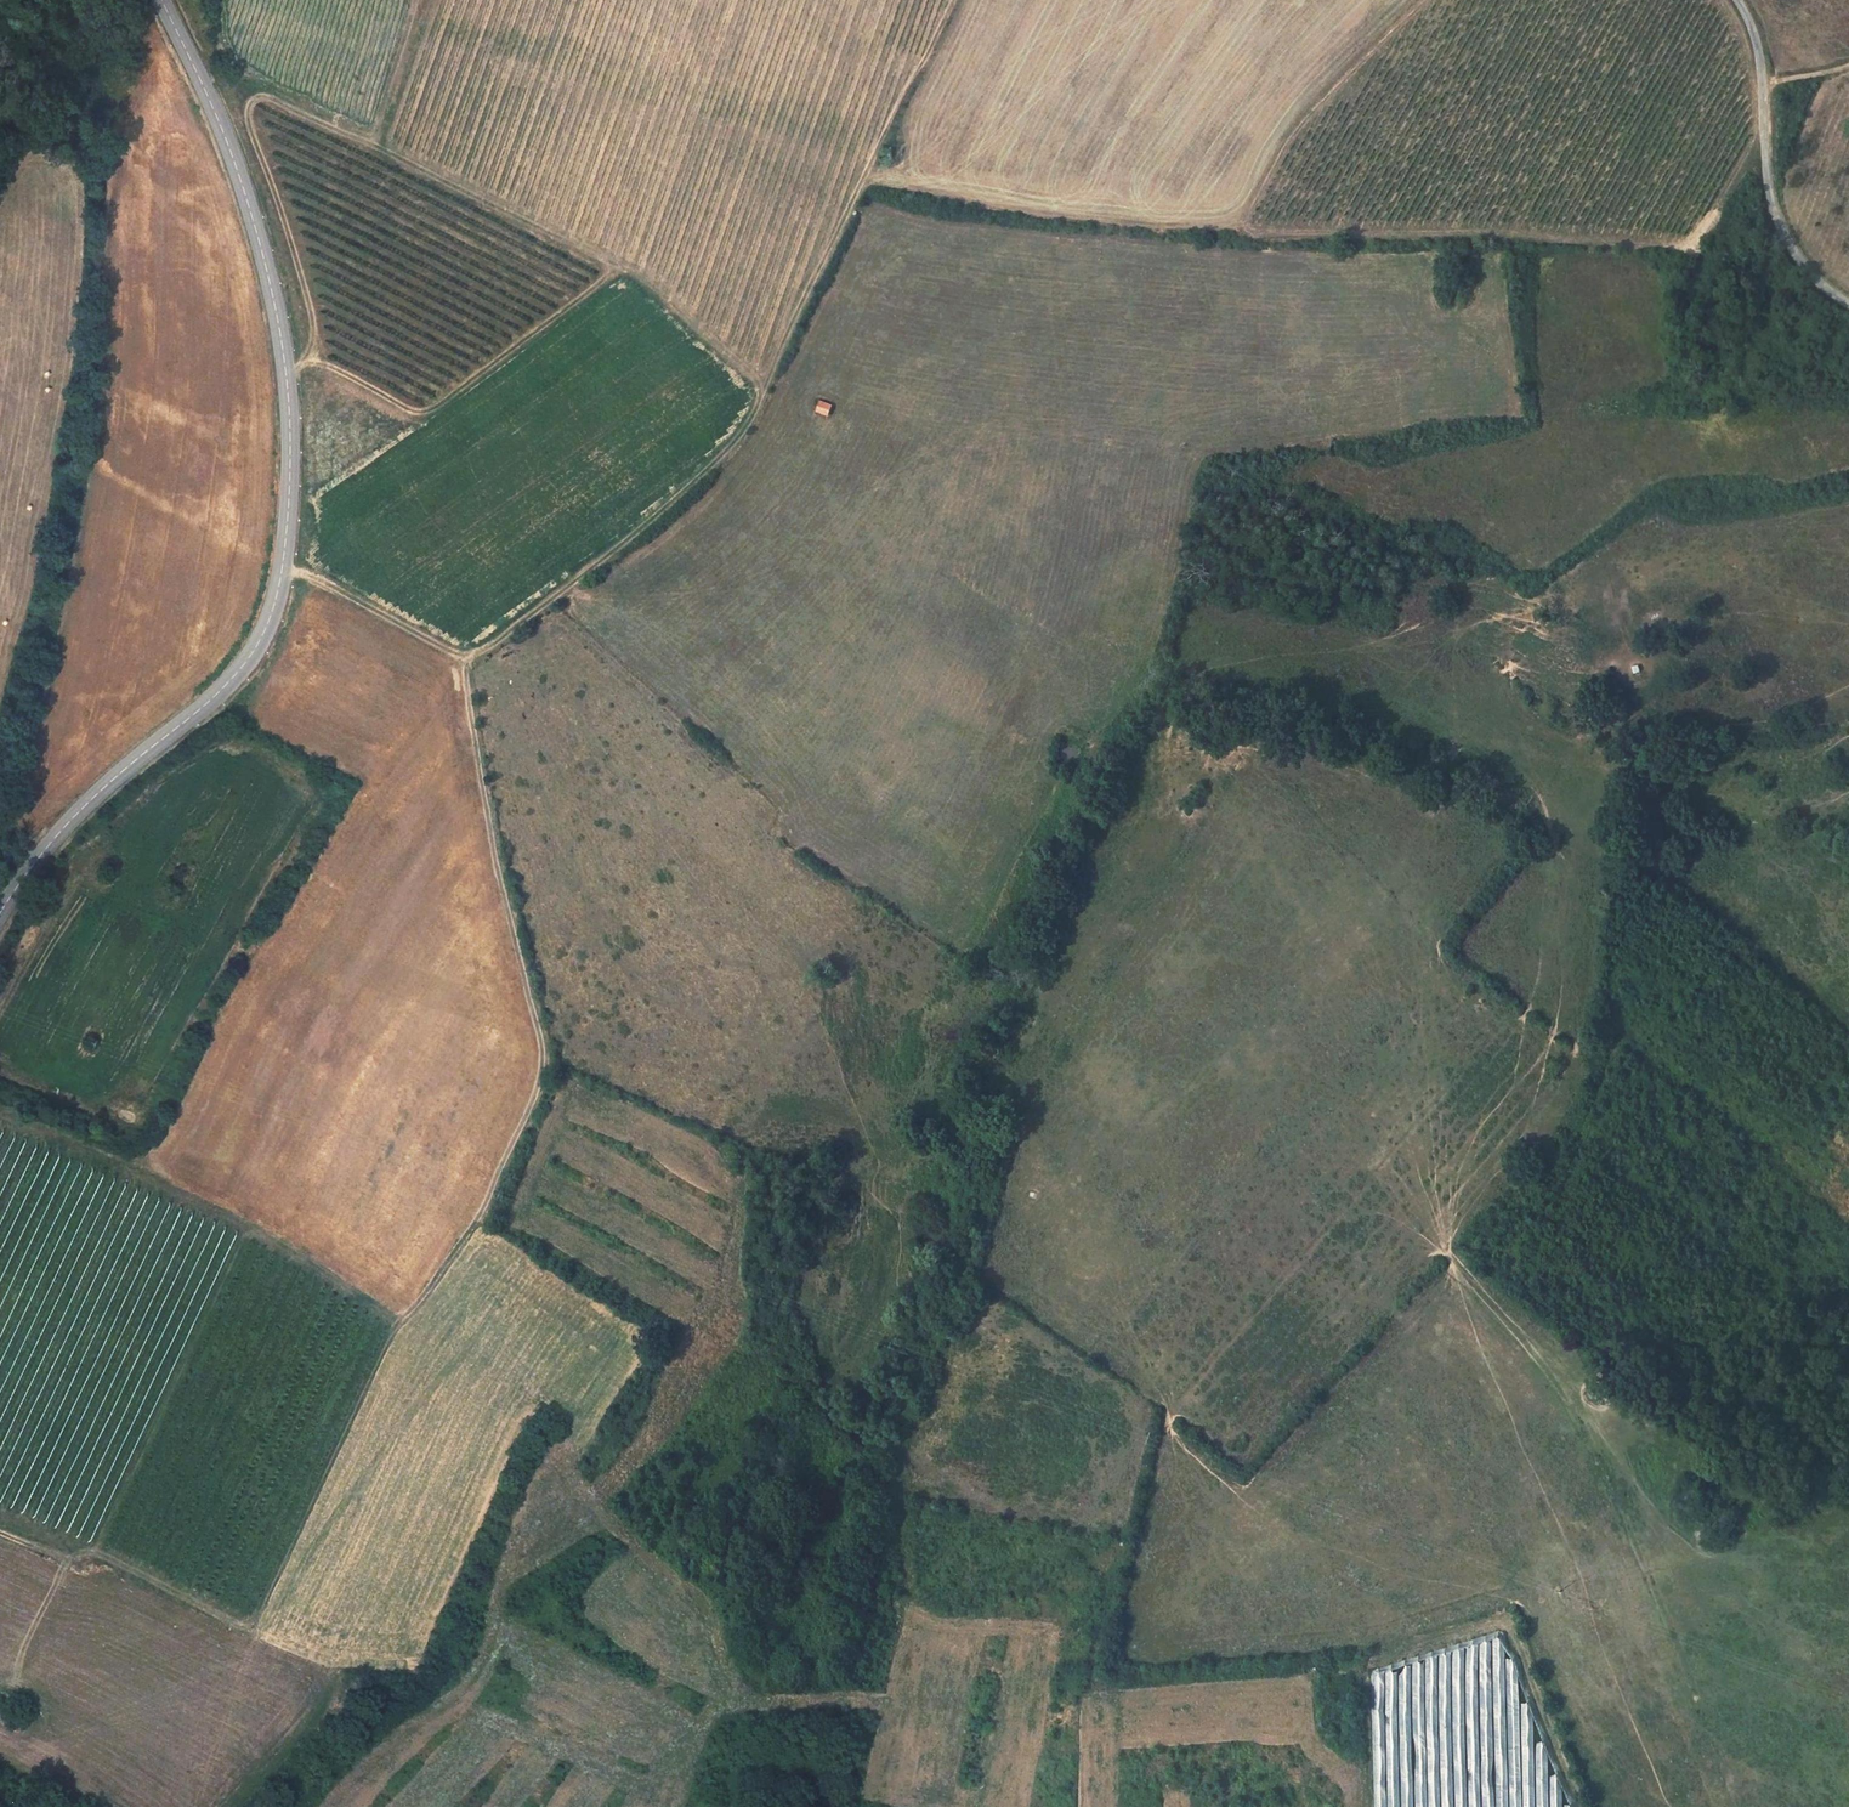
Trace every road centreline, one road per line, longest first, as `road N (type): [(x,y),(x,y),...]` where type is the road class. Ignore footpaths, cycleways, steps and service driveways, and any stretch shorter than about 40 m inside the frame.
road 1 (track): [(469,656),(498,863),(540,1033),(530,1115),(481,1223),(401,1326),(267,1605),(257,1642)]
road 2 (track): [(278,579),(304,575),(469,656),(487,651),(678,504),(742,439),(816,271),(954,0)]
road 3 (primary): [(159,0),(216,121),(268,285),(287,433),(278,579),(266,621),(231,676),(86,800),(0,909)]
road 4 (unclassified): [(1848,302),(1818,284),(1776,230),(1761,61),(1733,0)]

